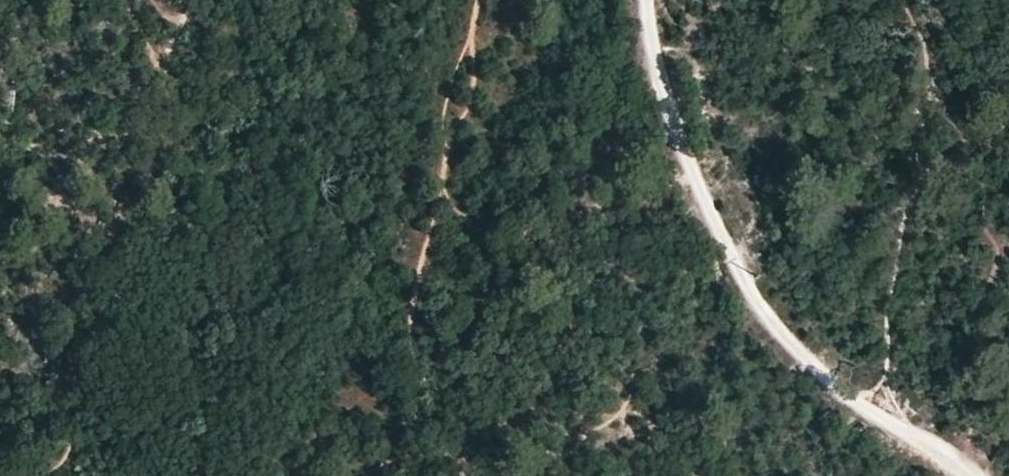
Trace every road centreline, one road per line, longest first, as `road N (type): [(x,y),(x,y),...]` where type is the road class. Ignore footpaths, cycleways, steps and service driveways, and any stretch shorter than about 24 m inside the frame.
road 1 (track): [(966,475),(853,402),(753,303),(686,161),(647,51),(644,0)]

